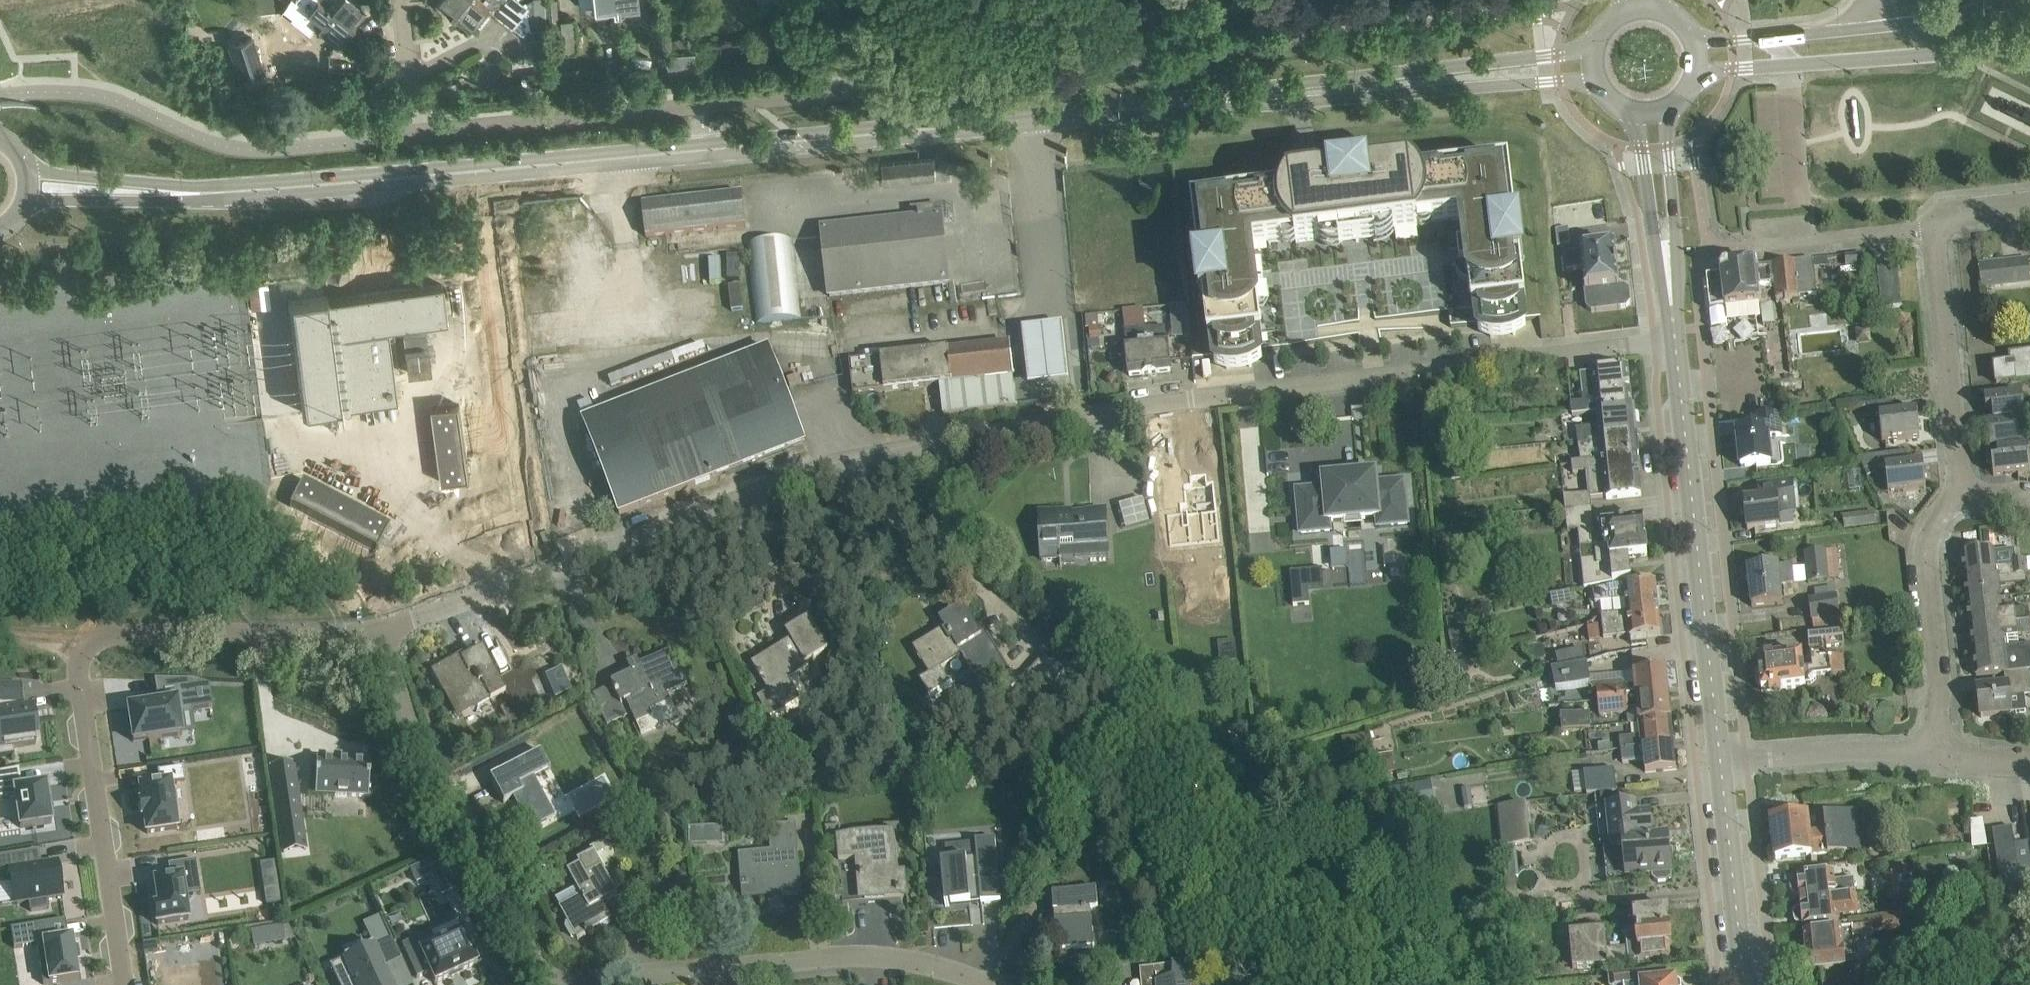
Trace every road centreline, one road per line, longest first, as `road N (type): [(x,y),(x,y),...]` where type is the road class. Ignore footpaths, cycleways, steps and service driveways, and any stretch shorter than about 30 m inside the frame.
road 1 (tertiary): [(166,191),(228,193),(1594,65)]
road 2 (residential): [(395,637),(423,612),(843,461),(1128,406),(1674,338)]
road 3 (residential): [(988,984),(922,961),(876,957),(545,979),(406,713),(392,674),(395,637)]
road 4 (residential): [(395,637),(117,635),(86,651),(80,679),(126,984)]
road 5 (residential): [(418,131),(841,90),(832,0)]
road 6 (tertiary): [(1722,756),(1674,338)]
road 7 (tertiary): [(2029,1),(1914,23),(1696,44)]
road 8 (tertiary): [(1698,75),(2029,46)]
road 9 (residential): [(1963,504),(1935,226)]
road 10 (residential): [(1938,756),(1942,694),(1927,539),(1940,517),(1963,504)]
road 11 (tertiary): [(1746,984),(1722,756)]
road 12 (tertiary): [(1674,338),(1652,114)]
road 13 (unclassified): [(1722,756),(1853,750),(1938,756)]
road 14 (residential): [(1721,248),(1935,226)]
road 15 (tertiary): [(166,191),(26,169)]
road 16 (tertiary): [(25,201),(166,191)]
road 17 (residential): [(418,131),(403,0)]

